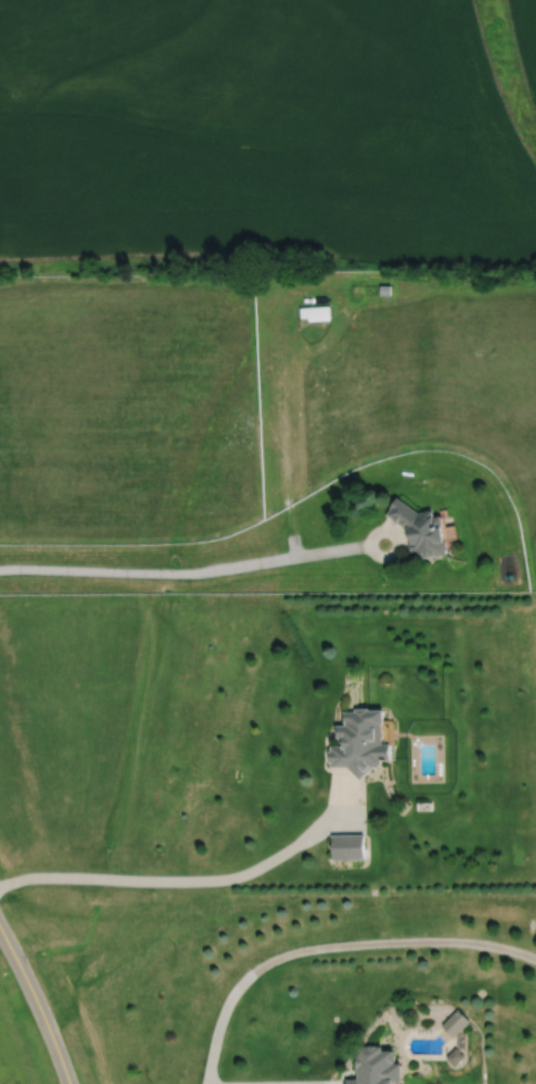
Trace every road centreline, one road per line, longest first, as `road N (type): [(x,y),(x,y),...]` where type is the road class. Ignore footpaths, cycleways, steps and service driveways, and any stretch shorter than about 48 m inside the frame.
road 1 (residential): [(69,1083),(0,932)]

